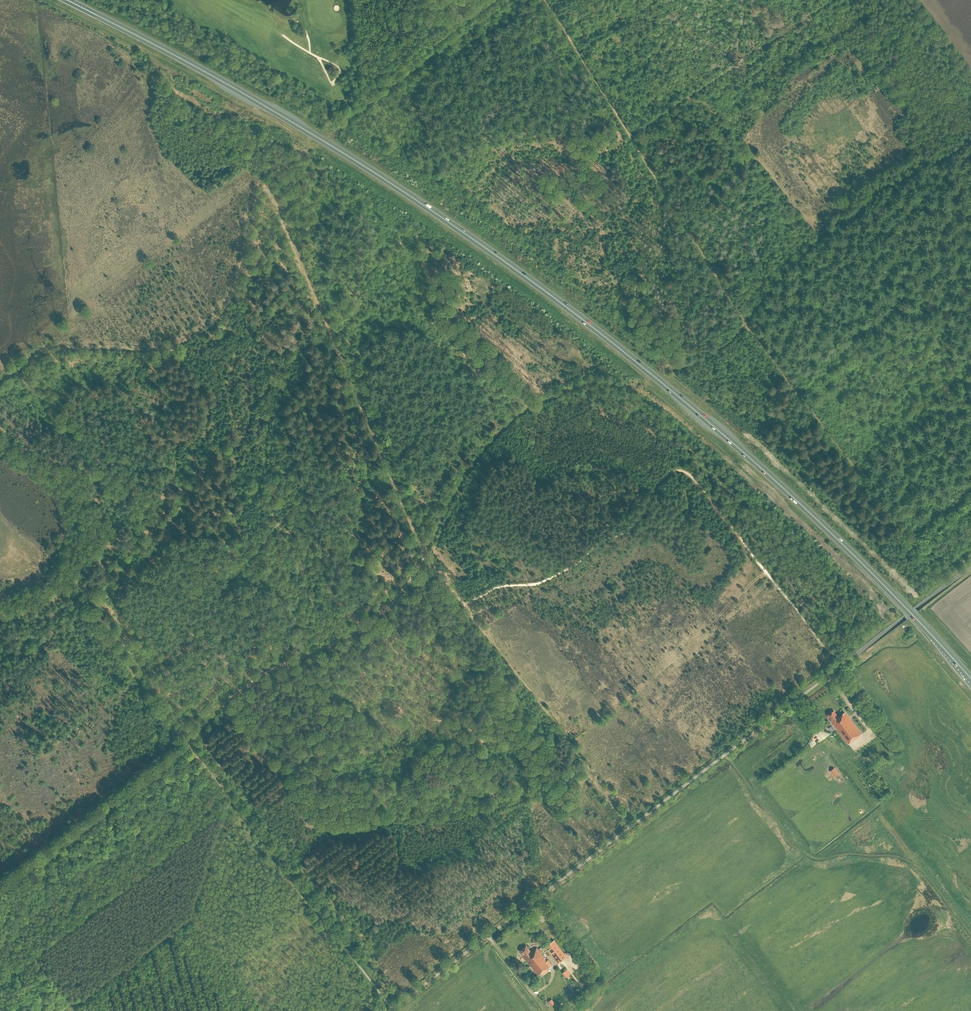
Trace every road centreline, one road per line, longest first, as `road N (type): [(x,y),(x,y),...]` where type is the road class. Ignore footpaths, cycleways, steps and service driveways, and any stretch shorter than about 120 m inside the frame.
road 1 (trunk): [(970,679),(770,476),(546,291),(315,136),(68,0)]
road 2 (track): [(20,370),(62,347),(163,348),(204,332),(234,300),(265,185),(424,555),(465,606)]
road 3 (unclassified): [(388,1010),(970,567)]
road 4 (track): [(424,555),(374,620),(267,665),(226,701)]
road 5 (track): [(0,886),(190,743)]
road 6 (track): [(970,944),(868,805)]
road 7 (track): [(465,606),(567,740)]
road 8 (track): [(500,0),(431,50),(421,0)]

